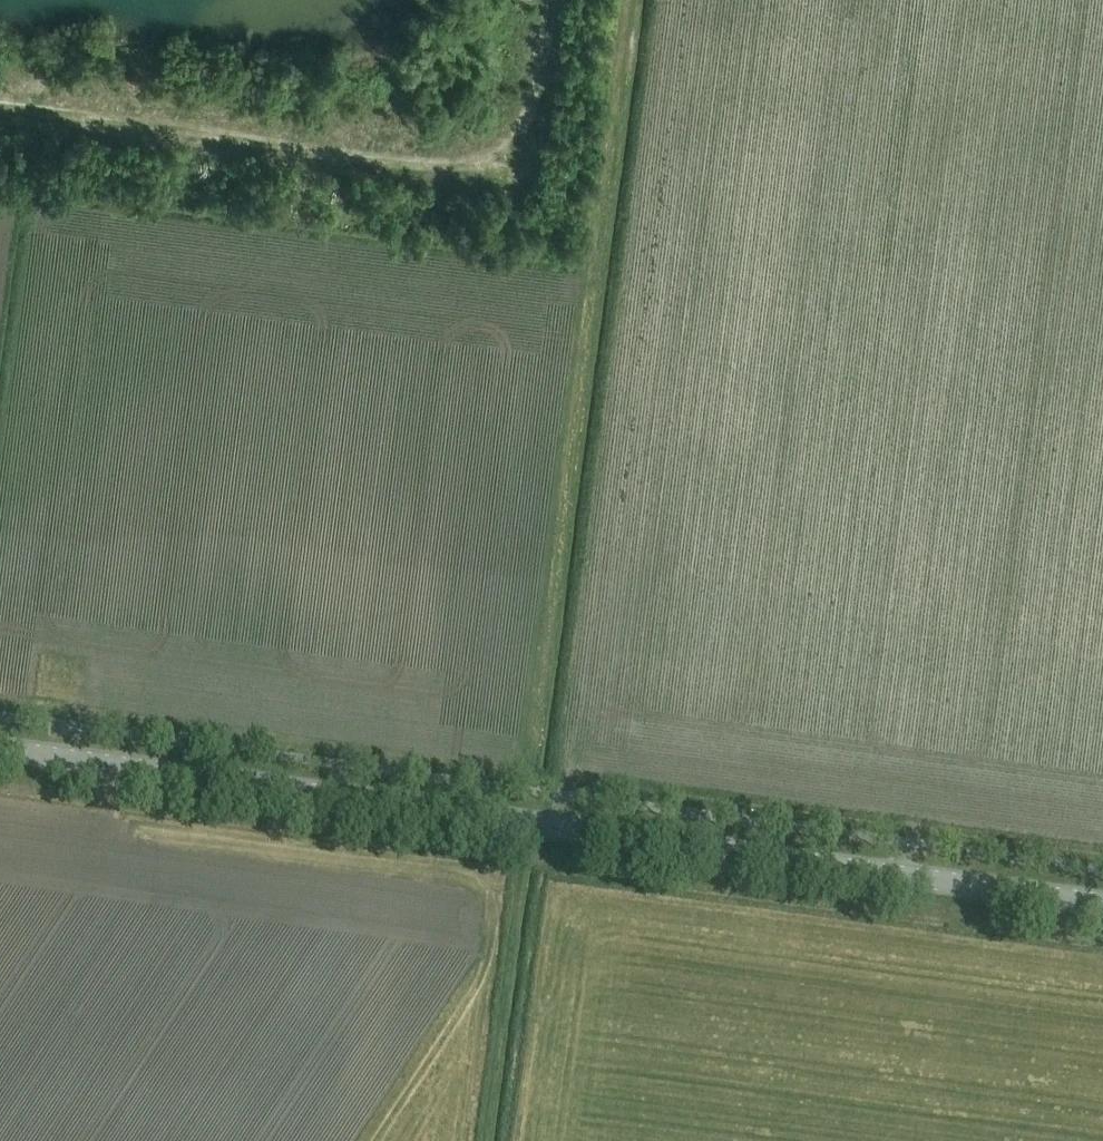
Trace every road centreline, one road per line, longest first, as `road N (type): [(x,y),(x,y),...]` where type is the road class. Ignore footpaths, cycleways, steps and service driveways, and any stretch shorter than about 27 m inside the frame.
road 1 (tertiary): [(1102,905),(0,750)]

